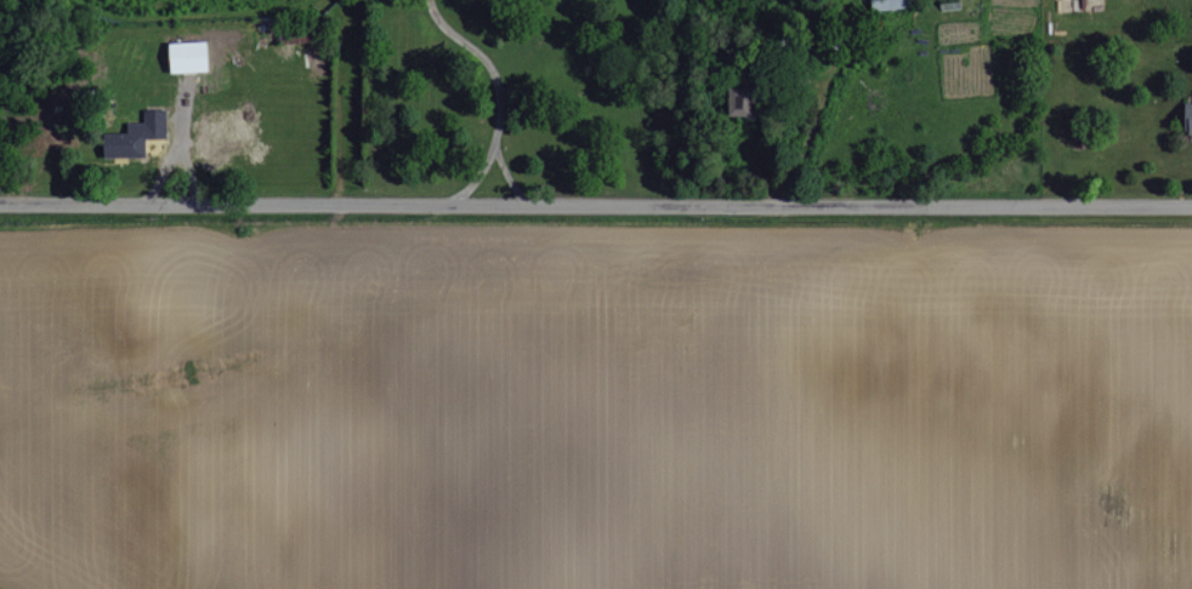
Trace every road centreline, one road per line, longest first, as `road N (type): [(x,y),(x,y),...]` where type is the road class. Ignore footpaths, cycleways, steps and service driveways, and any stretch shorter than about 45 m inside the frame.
road 1 (residential): [(1191,207),(0,204)]

